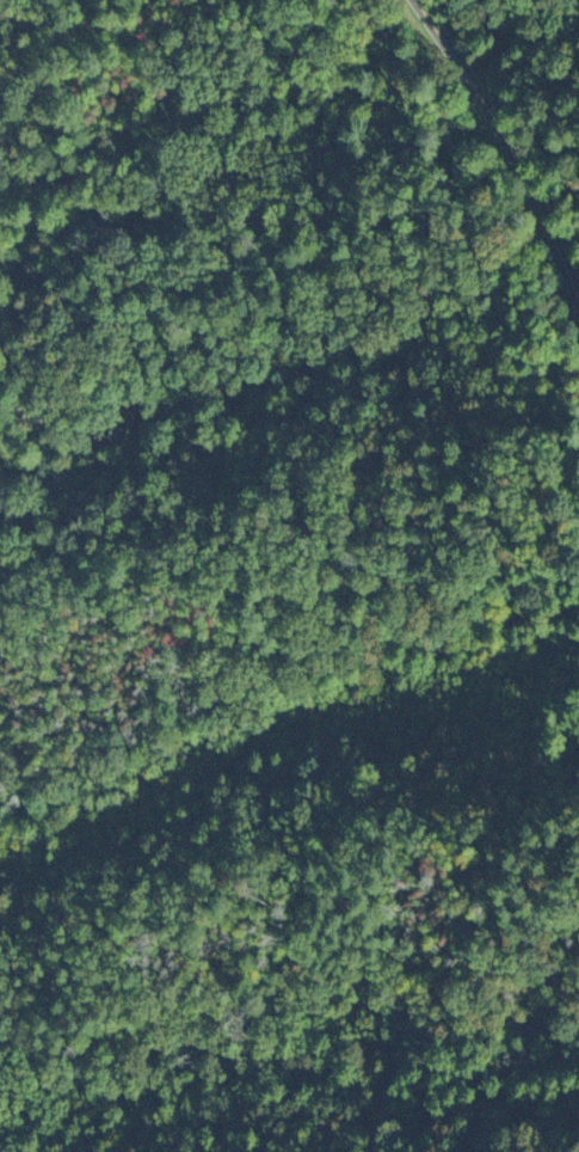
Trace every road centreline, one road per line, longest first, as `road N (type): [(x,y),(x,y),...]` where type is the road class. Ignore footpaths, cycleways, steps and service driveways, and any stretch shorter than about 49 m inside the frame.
road 1 (residential): [(578,304),(515,160),(414,0)]

